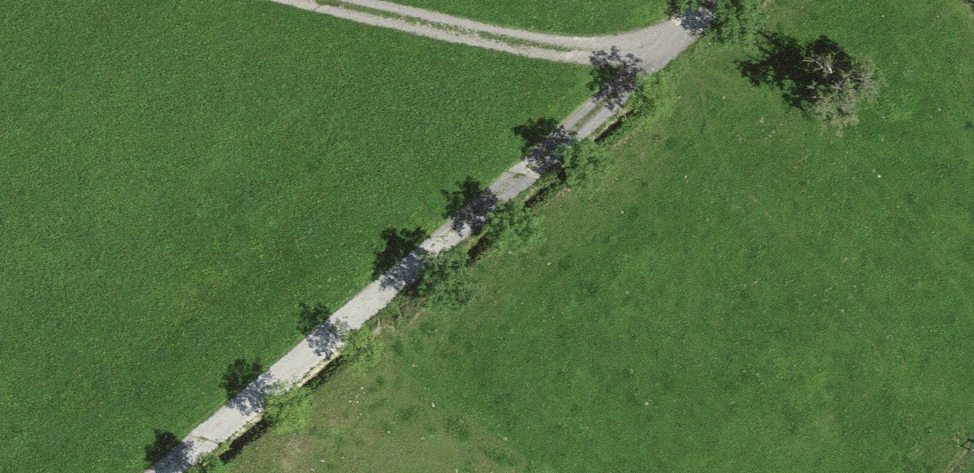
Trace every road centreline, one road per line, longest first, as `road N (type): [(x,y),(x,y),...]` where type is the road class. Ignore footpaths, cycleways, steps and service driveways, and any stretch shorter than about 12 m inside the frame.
road 1 (track): [(167,472),(517,190),(716,0)]
road 2 (track): [(314,0),(524,45),(601,47),(675,35)]

